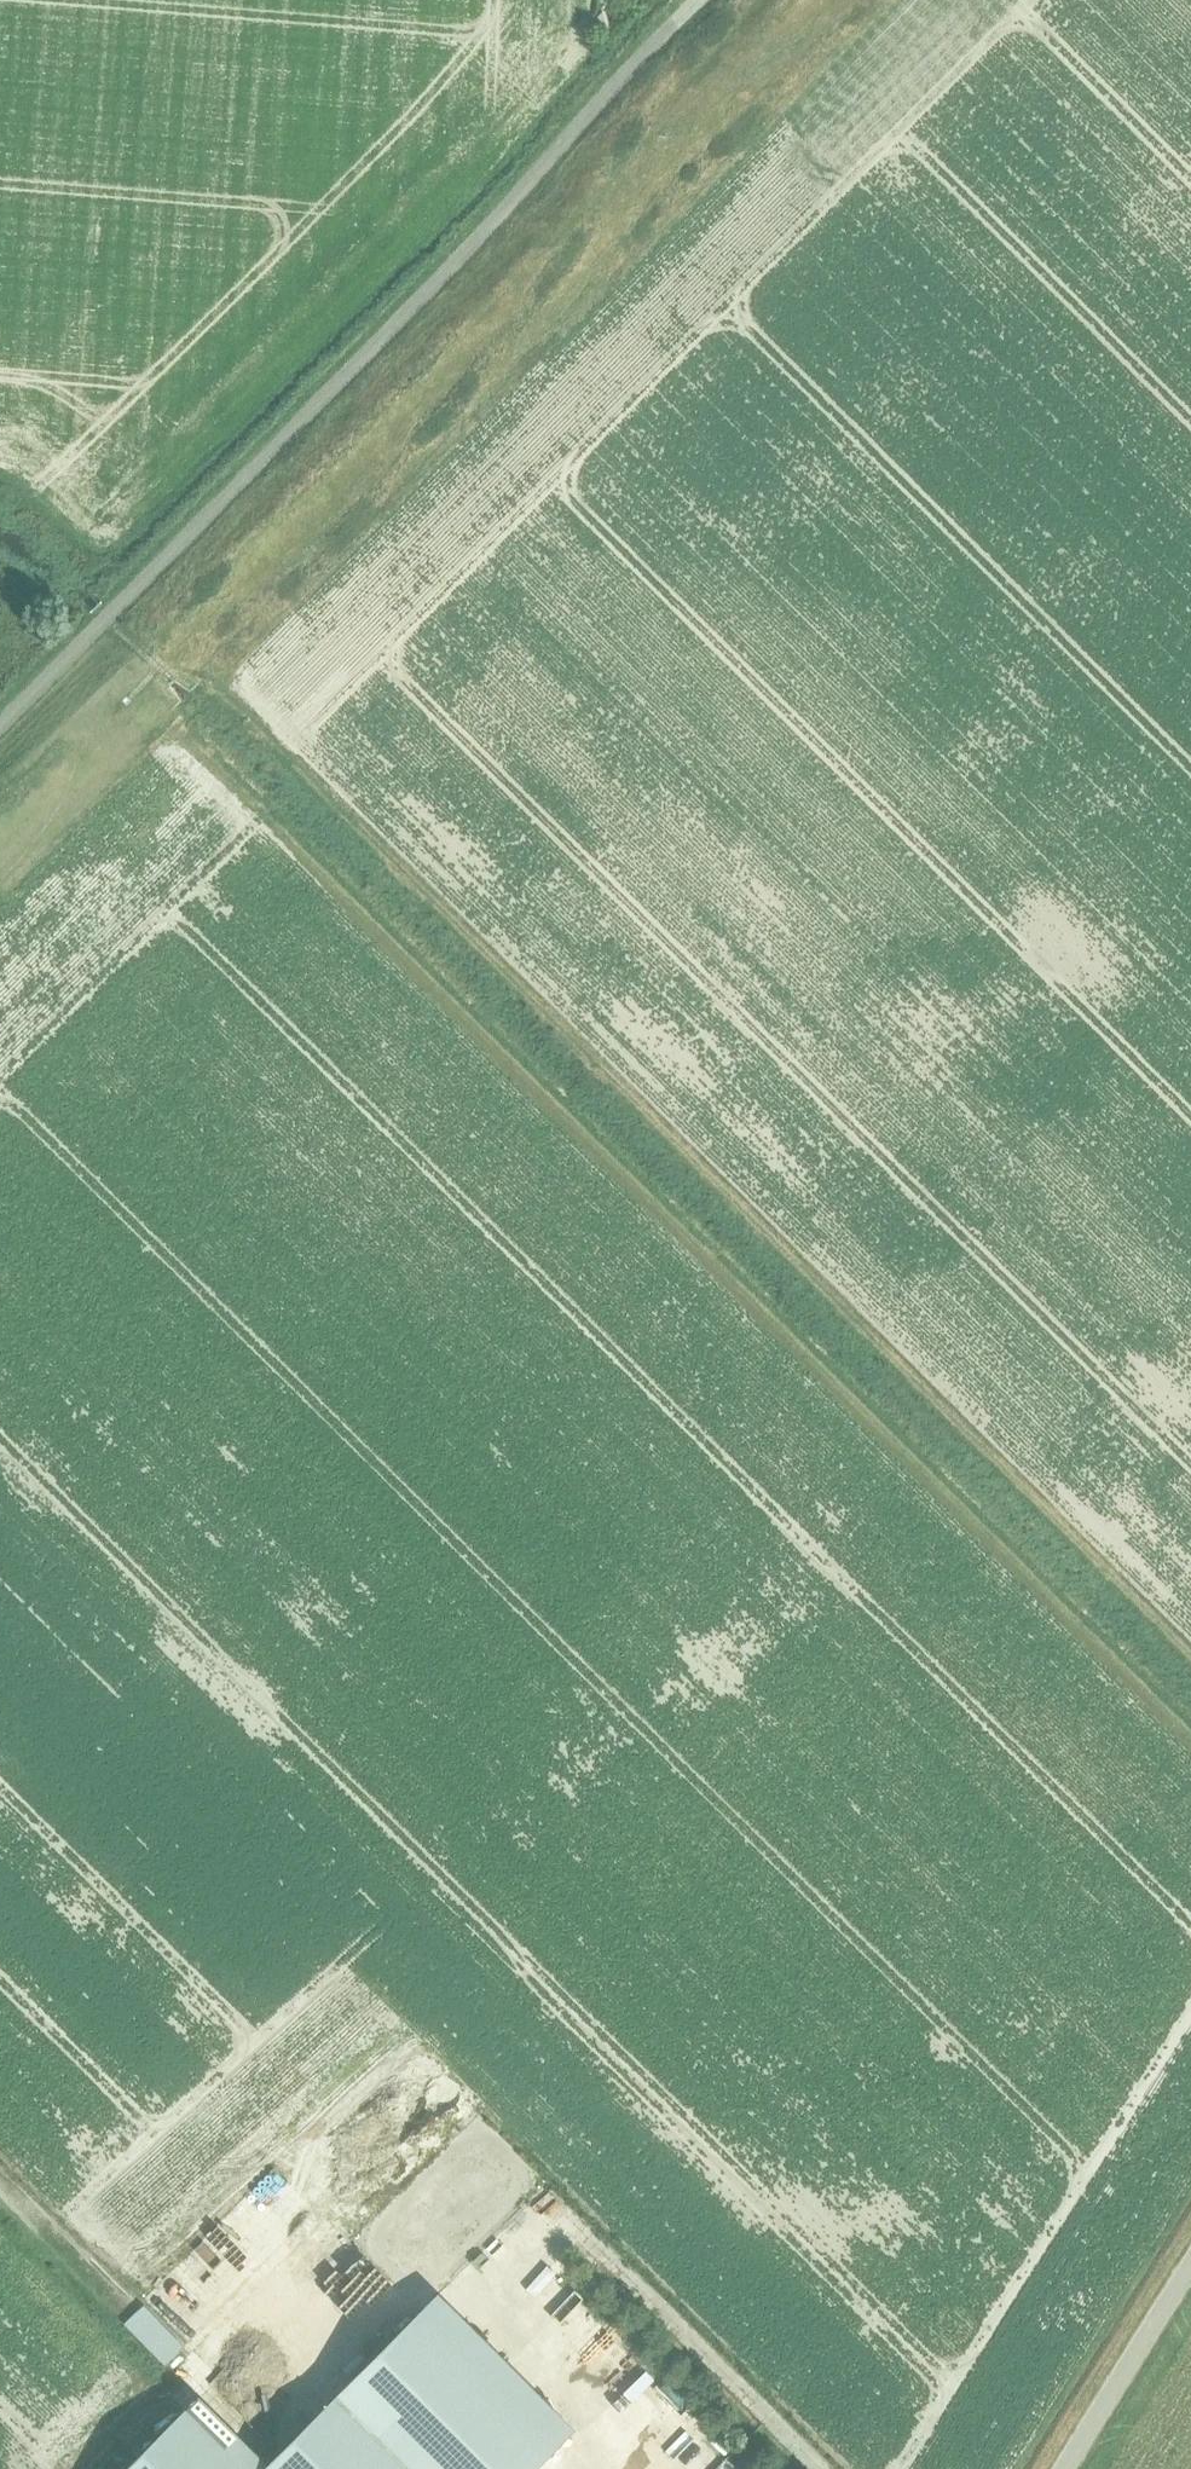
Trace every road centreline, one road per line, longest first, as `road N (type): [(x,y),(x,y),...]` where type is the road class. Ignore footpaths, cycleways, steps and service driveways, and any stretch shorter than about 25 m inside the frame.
road 1 (track): [(685,16),(0,725)]
road 2 (unclassified): [(1067,2468),(1190,2263)]

